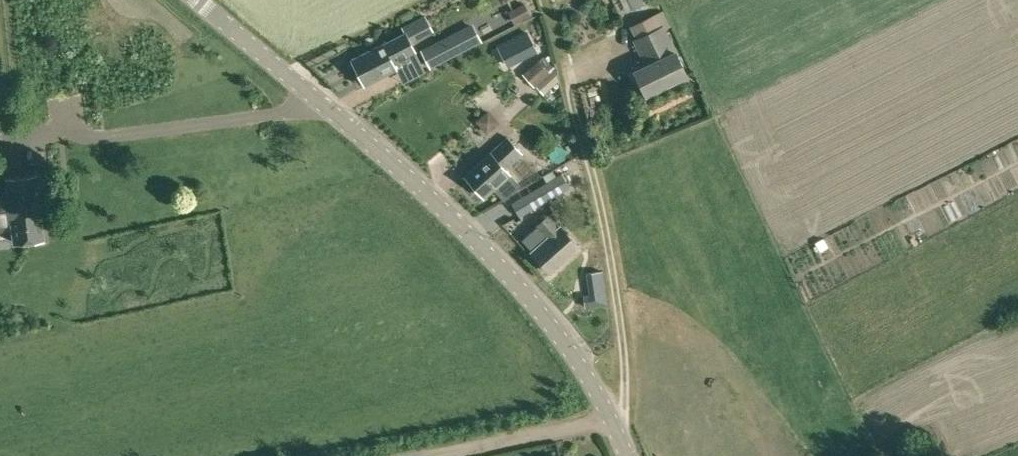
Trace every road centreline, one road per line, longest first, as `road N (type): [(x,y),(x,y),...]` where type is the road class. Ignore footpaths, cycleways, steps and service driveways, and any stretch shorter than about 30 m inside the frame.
road 1 (unclassified): [(626,455),(583,377),(496,266),(372,148),(194,0)]

